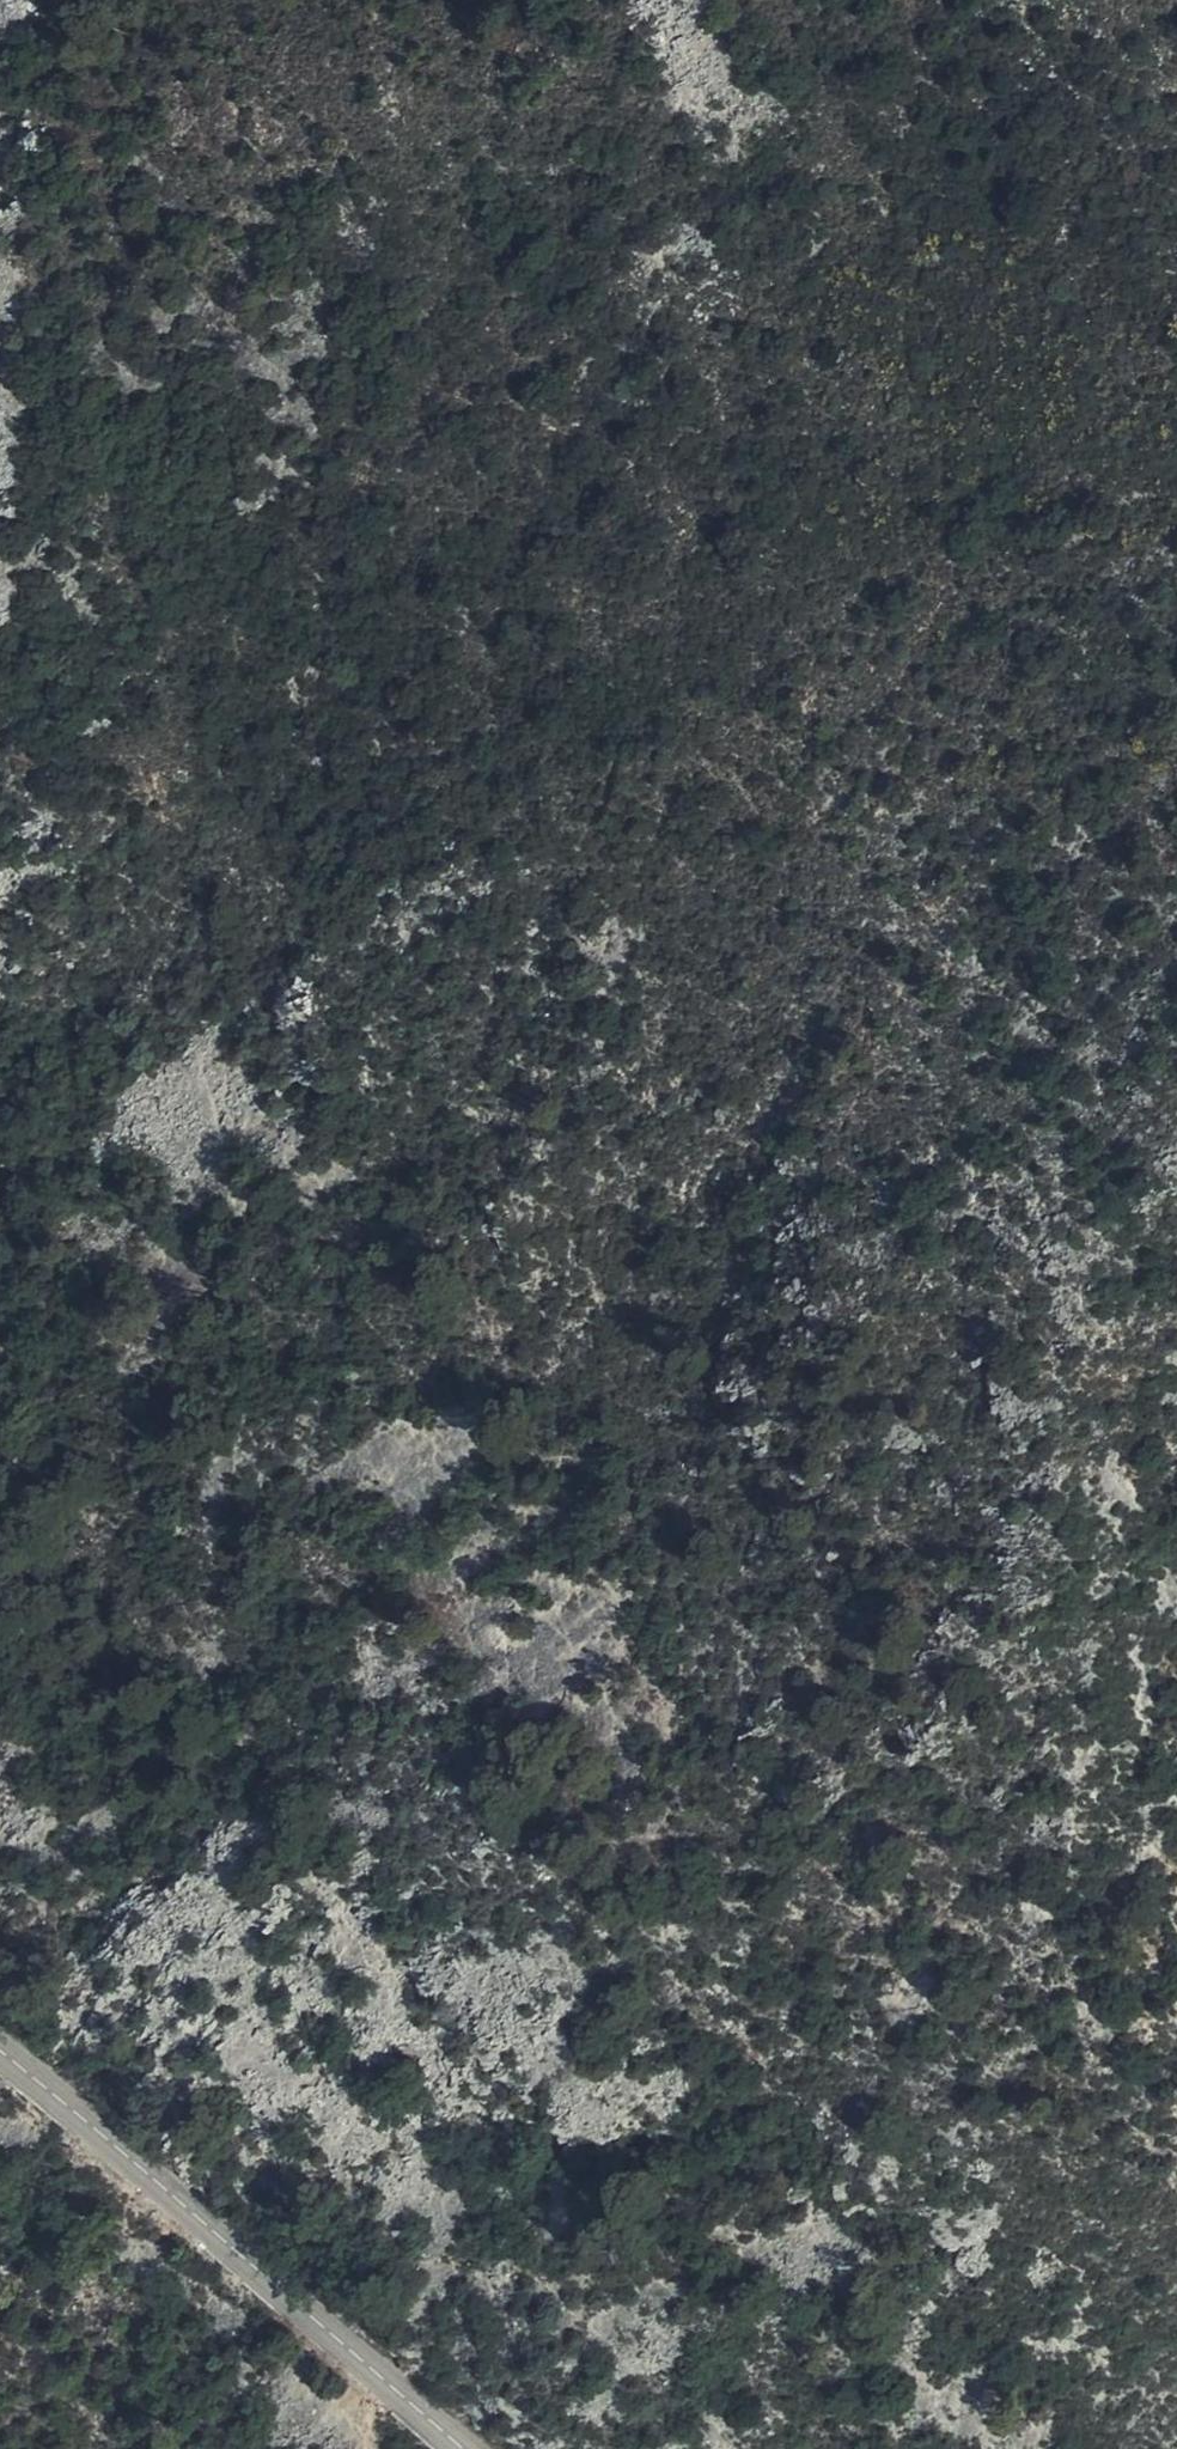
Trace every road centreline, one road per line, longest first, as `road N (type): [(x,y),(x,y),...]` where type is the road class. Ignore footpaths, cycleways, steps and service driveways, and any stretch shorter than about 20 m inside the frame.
road 1 (tertiary): [(0,2050),(463,2448)]

